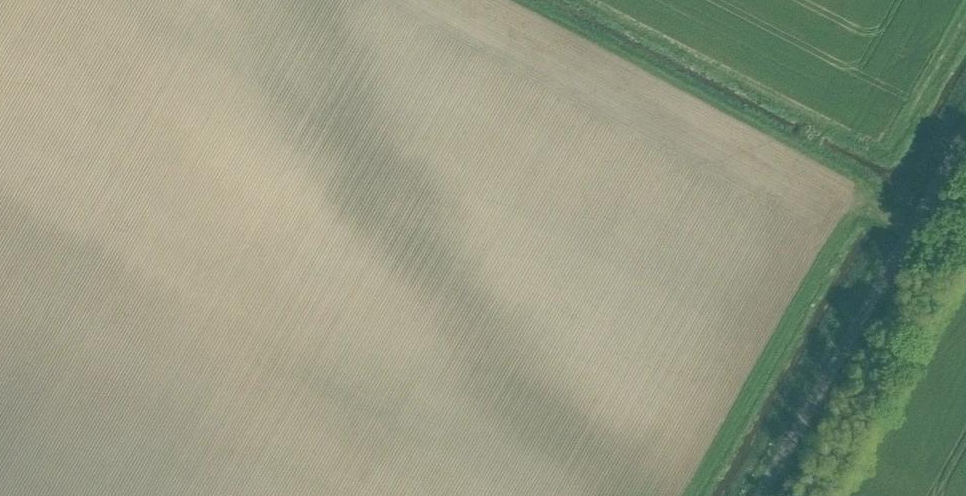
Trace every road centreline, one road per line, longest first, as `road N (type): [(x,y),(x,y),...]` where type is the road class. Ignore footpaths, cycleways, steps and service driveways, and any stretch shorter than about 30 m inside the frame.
road 1 (residential): [(965,135),(761,495)]

